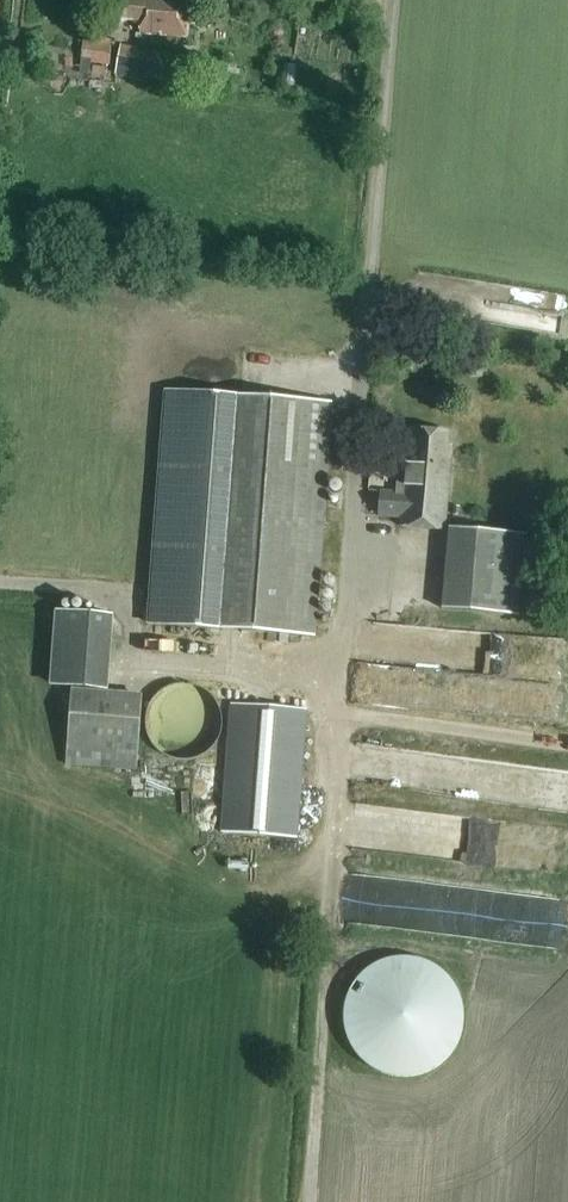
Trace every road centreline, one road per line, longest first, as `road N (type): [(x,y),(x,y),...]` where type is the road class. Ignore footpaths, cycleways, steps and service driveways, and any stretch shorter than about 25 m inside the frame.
road 1 (unclassified): [(358,260),(379,0)]

